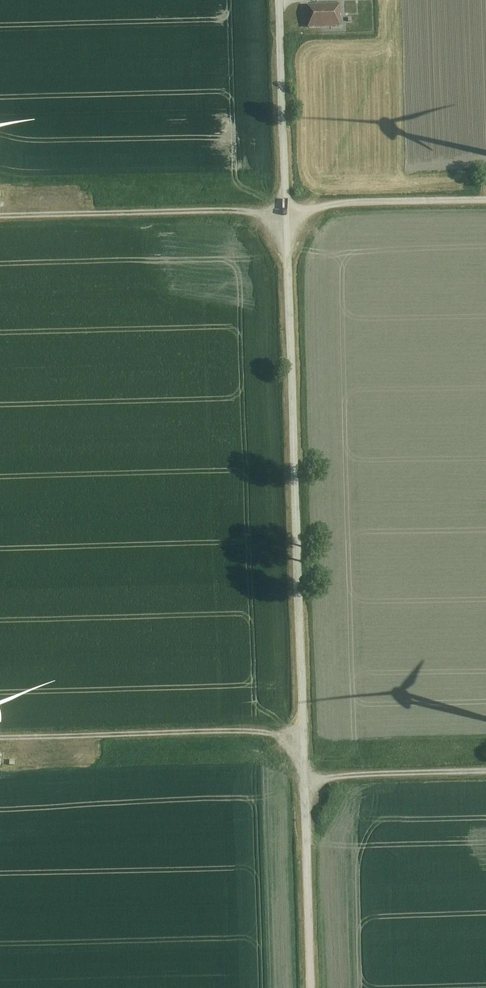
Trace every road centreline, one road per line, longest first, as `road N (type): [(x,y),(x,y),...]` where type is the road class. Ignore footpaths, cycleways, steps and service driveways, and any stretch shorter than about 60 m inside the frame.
road 1 (unclassified): [(312,987),(279,0)]
road 2 (track): [(303,738),(0,743)]
road 3 (track): [(286,213),(0,220)]
road 4 (track): [(286,204),(485,200)]
road 5 (track): [(305,776),(485,770)]

